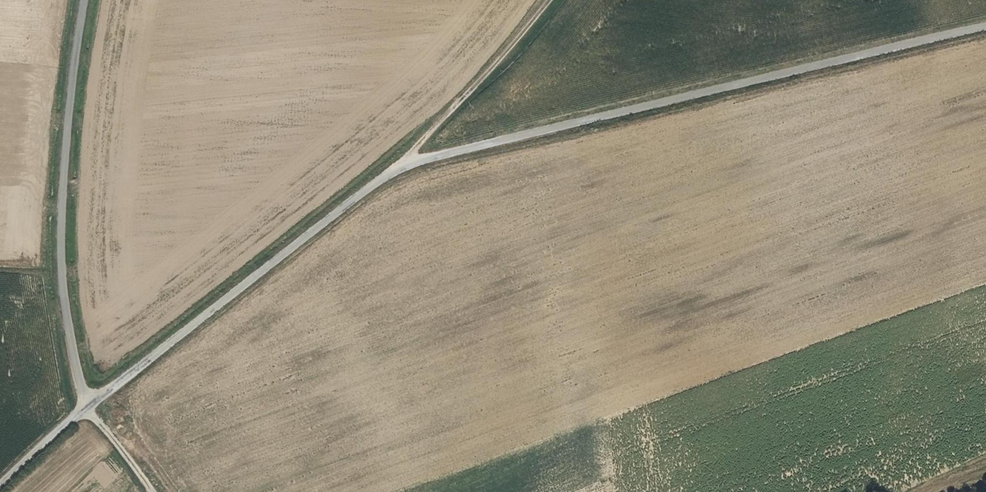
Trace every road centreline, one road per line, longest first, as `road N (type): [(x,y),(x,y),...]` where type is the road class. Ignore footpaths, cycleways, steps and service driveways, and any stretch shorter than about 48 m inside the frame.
road 1 (residential): [(985,29),(401,162),(82,407)]
road 2 (residential): [(82,407),(59,238),(81,0)]
road 3 (track): [(401,162),(550,0)]

